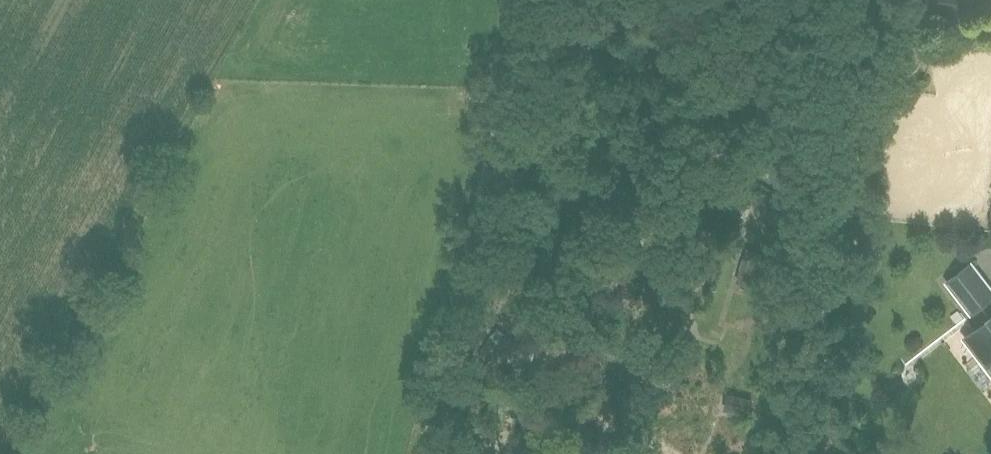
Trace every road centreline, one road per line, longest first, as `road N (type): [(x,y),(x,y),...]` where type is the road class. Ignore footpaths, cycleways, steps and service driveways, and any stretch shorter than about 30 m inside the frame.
road 1 (unclassified): [(421,453),(511,0)]

